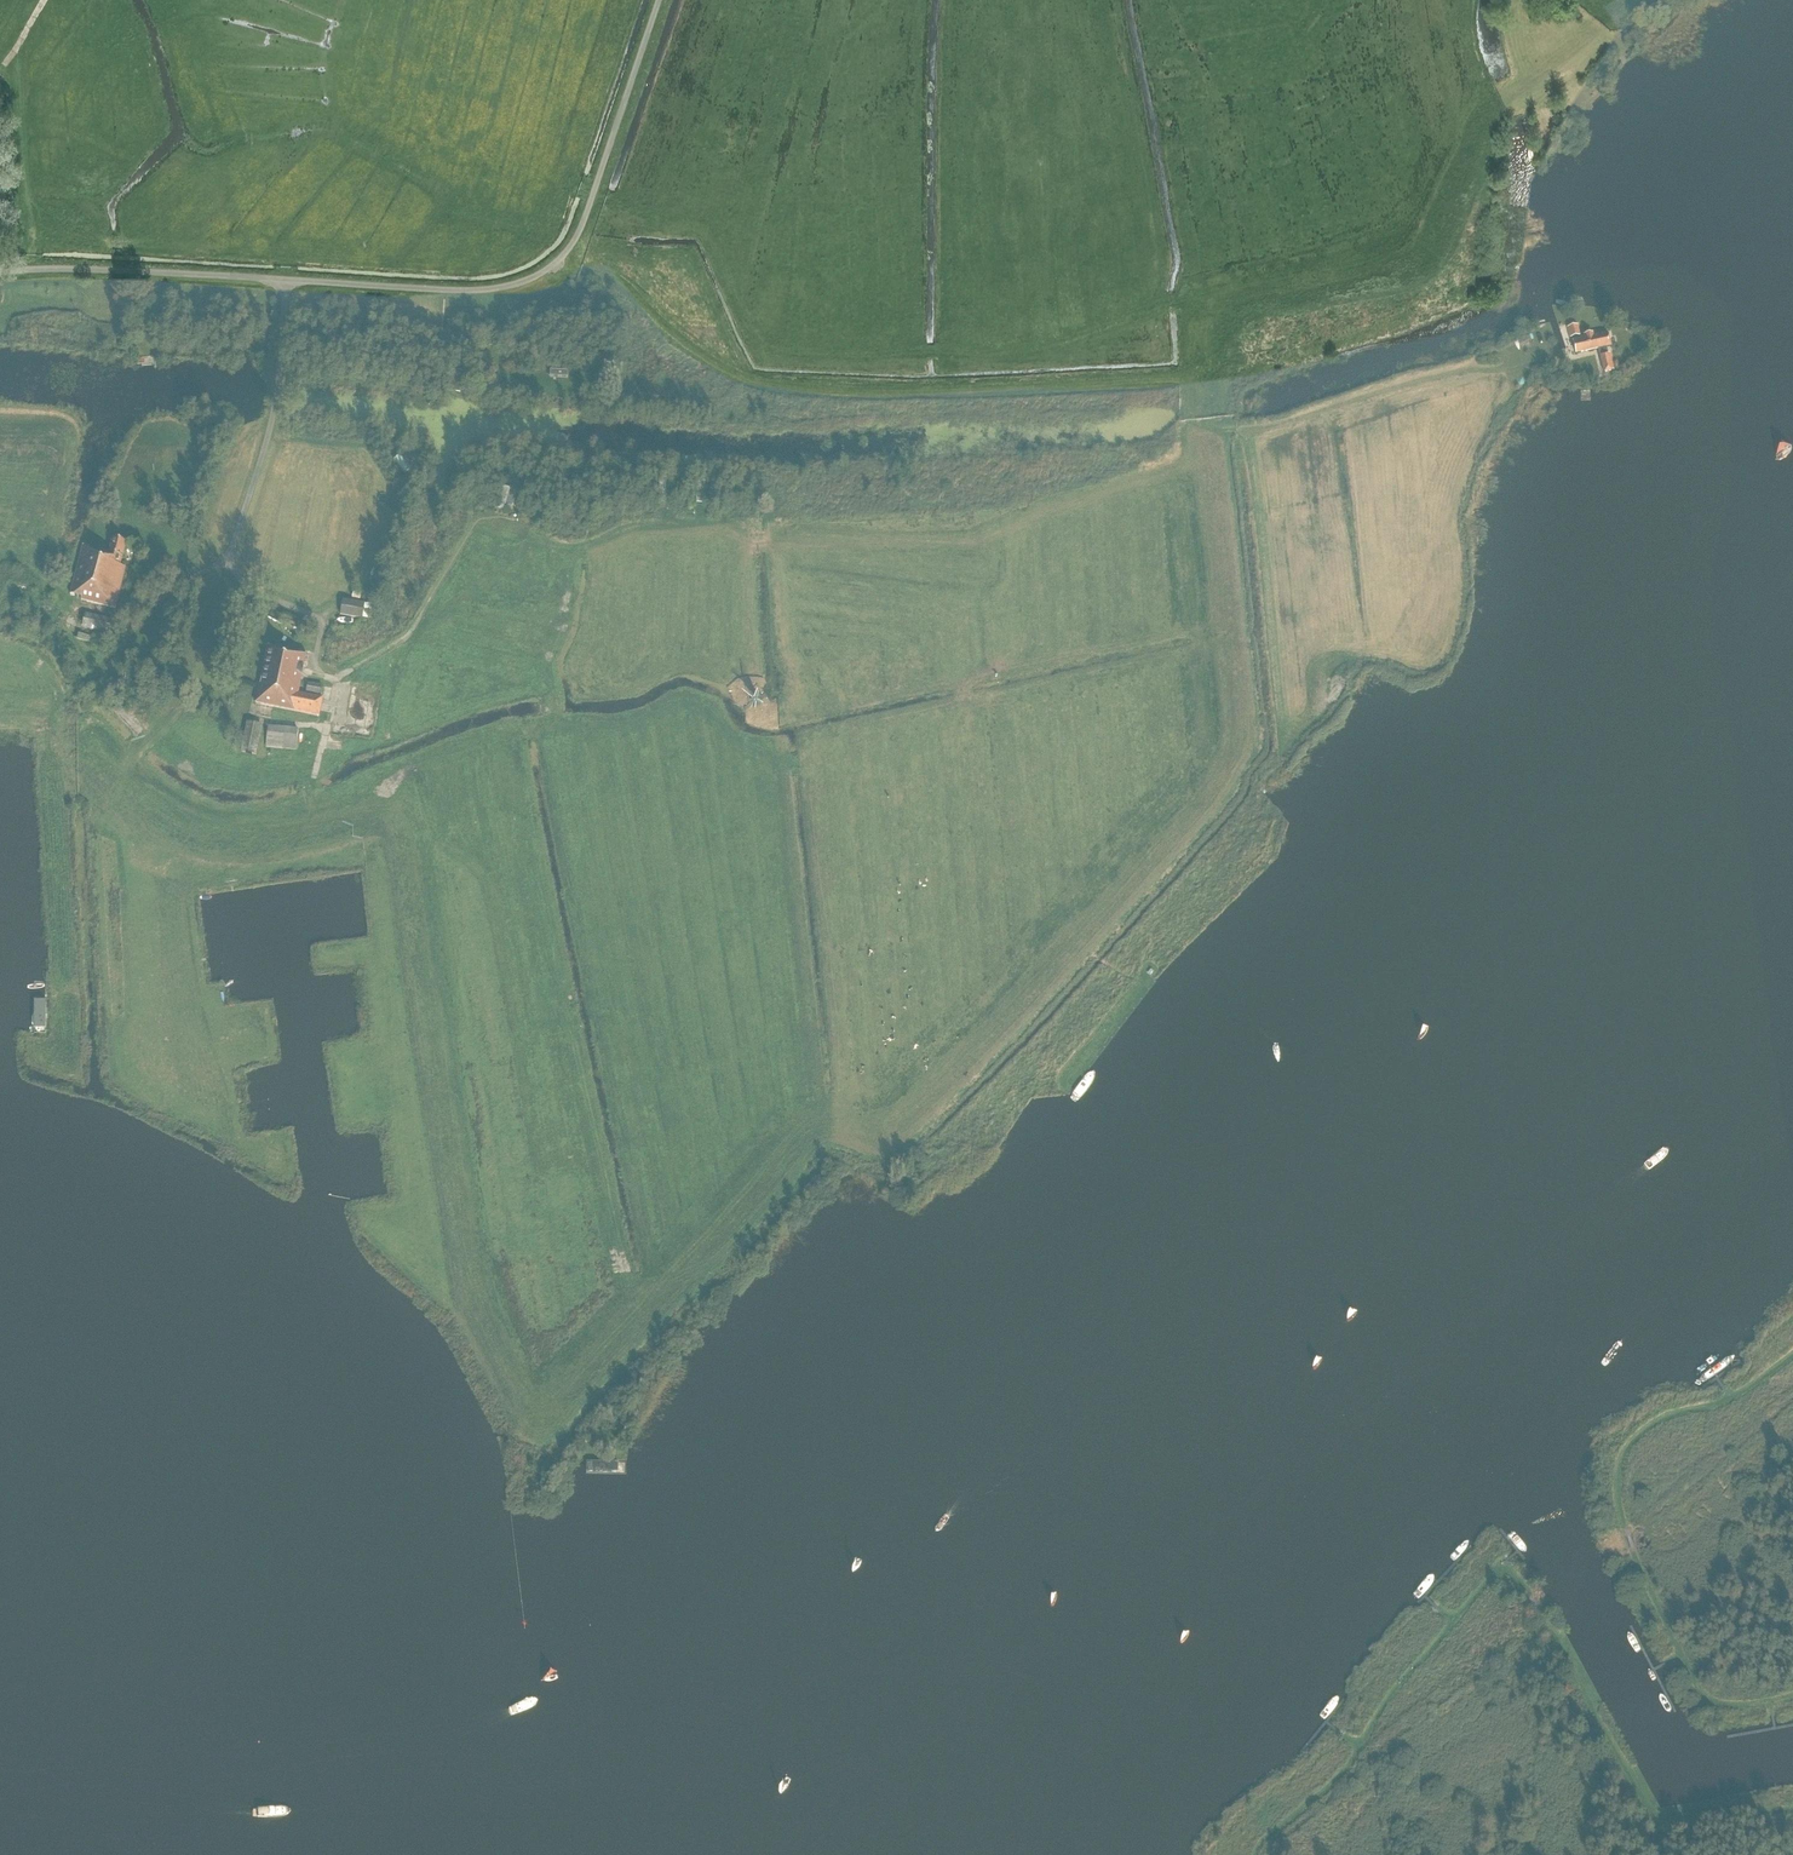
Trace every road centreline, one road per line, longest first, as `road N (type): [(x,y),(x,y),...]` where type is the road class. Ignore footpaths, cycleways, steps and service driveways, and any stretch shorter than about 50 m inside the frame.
road 1 (unclassified): [(0,274),(446,294),(509,290),(549,274),(569,255),(590,213),(660,0)]

